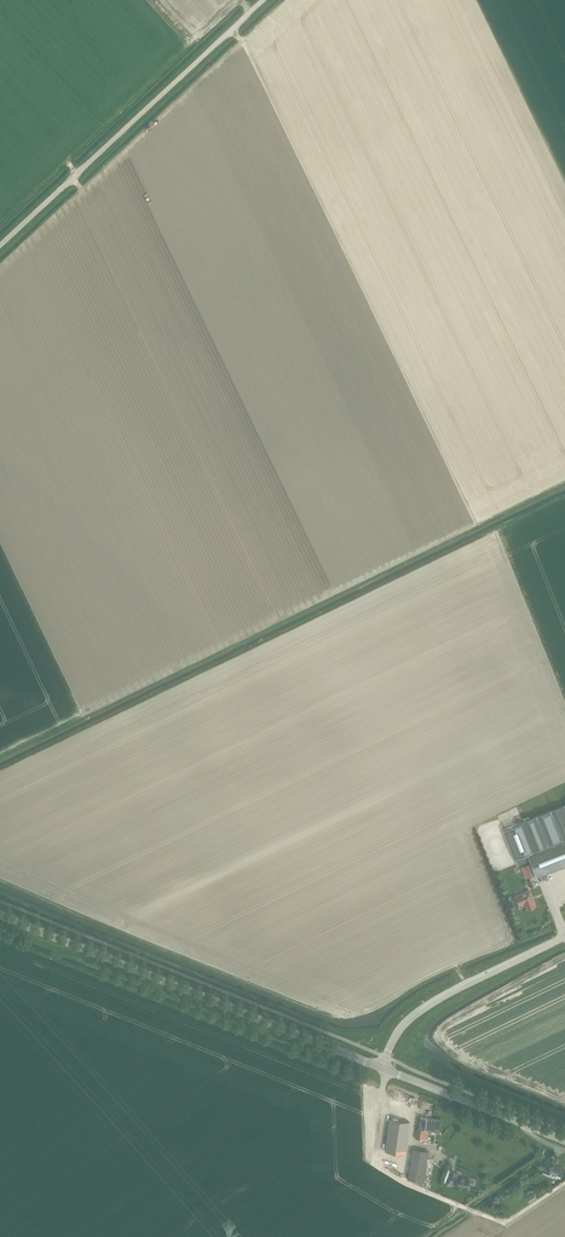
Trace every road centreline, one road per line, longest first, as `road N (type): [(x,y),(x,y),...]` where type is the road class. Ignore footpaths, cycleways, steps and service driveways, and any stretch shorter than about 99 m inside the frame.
road 1 (secondary): [(385,1070),(0,916)]
road 2 (unclassified): [(0,245),(262,0)]
road 3 (tertiary): [(385,1070),(414,1015),(564,937)]
road 4 (secondary): [(564,1141),(385,1070)]
road 5 (track): [(564,1184),(503,1223),(459,1205)]

